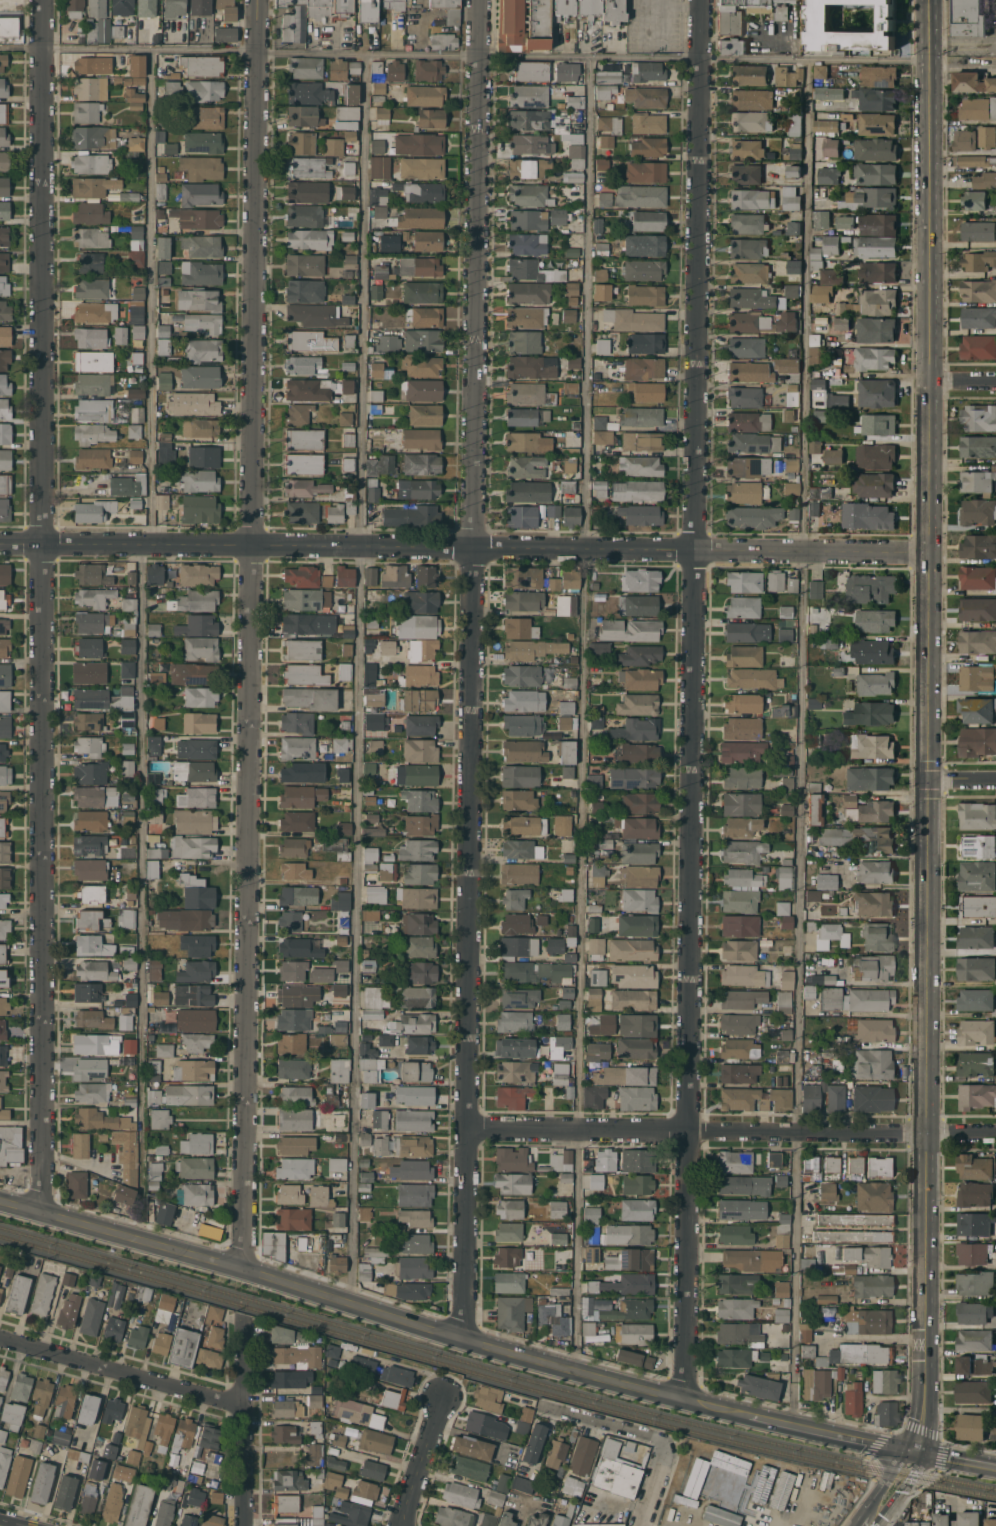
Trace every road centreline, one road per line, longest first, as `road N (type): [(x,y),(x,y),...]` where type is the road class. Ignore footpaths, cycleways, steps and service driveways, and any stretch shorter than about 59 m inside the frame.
road 1 (residential): [(700,0),(682,1397)]
road 2 (residential): [(481,0),(472,1128),(462,1337)]
road 3 (secondary): [(929,60),(925,1393)]
road 4 (residential): [(259,0),(243,1268)]
road 5 (residential): [(43,0),(40,1212)]
road 6 (tertiary): [(929,553),(0,545)]
road 7 (tertiary): [(682,1397),(0,1201)]
road 8 (residential): [(995,1133),(472,1128)]
road 9 (residential): [(241,1404),(0,1337)]
road 10 (tertiary): [(913,1450),(682,1397)]
road 11 (residential): [(240,1328),(242,1525)]
road 12 (residential): [(443,1397),(404,1525)]

